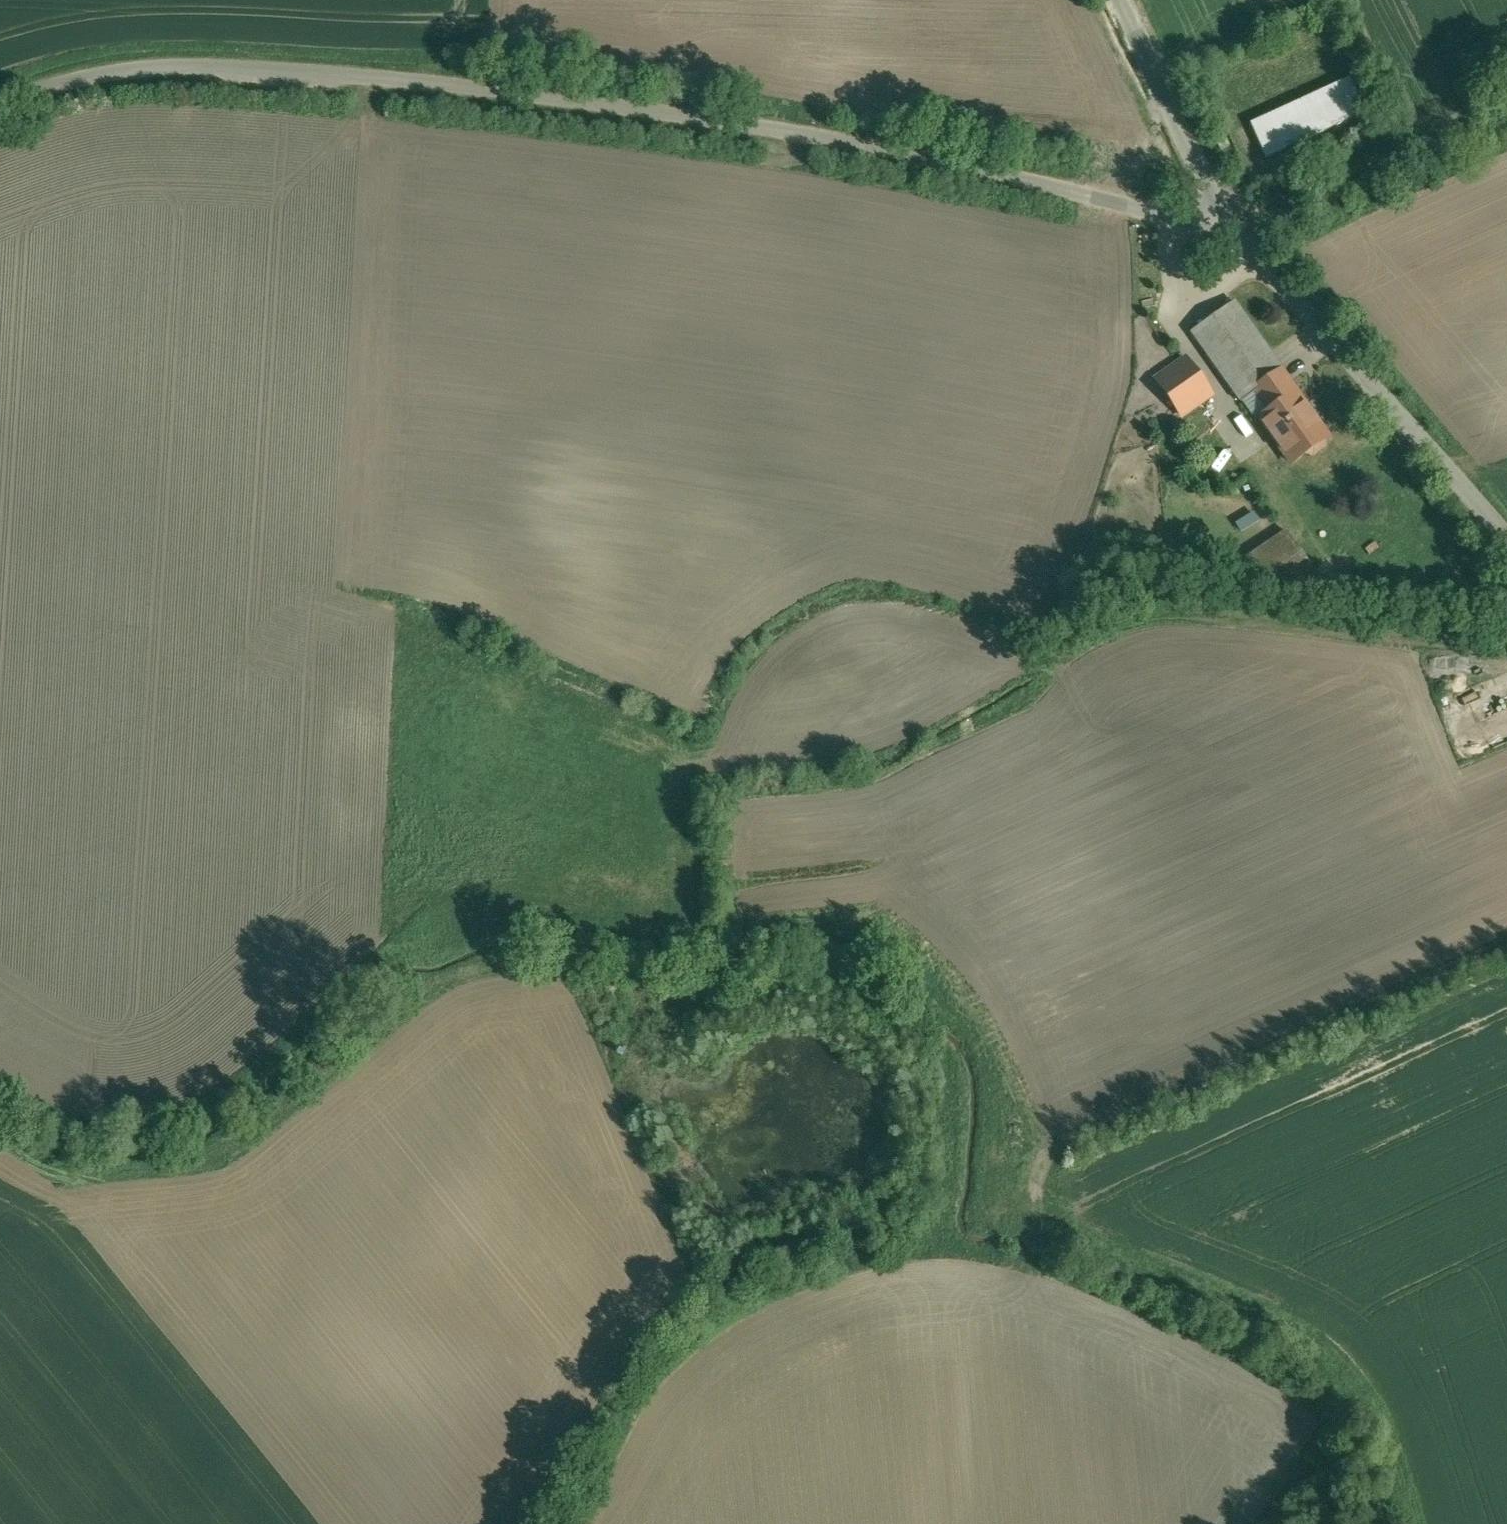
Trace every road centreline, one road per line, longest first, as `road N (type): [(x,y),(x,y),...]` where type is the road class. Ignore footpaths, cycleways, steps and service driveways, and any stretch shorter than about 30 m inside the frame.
road 1 (unclassified): [(1225,228),(802,130),(174,58),(61,68),(0,91)]
road 2 (unclassified): [(1506,547),(1225,228)]
road 3 (track): [(1506,115),(1261,224),(1225,228)]
road 4 (unclassified): [(1121,0),(1225,228)]

